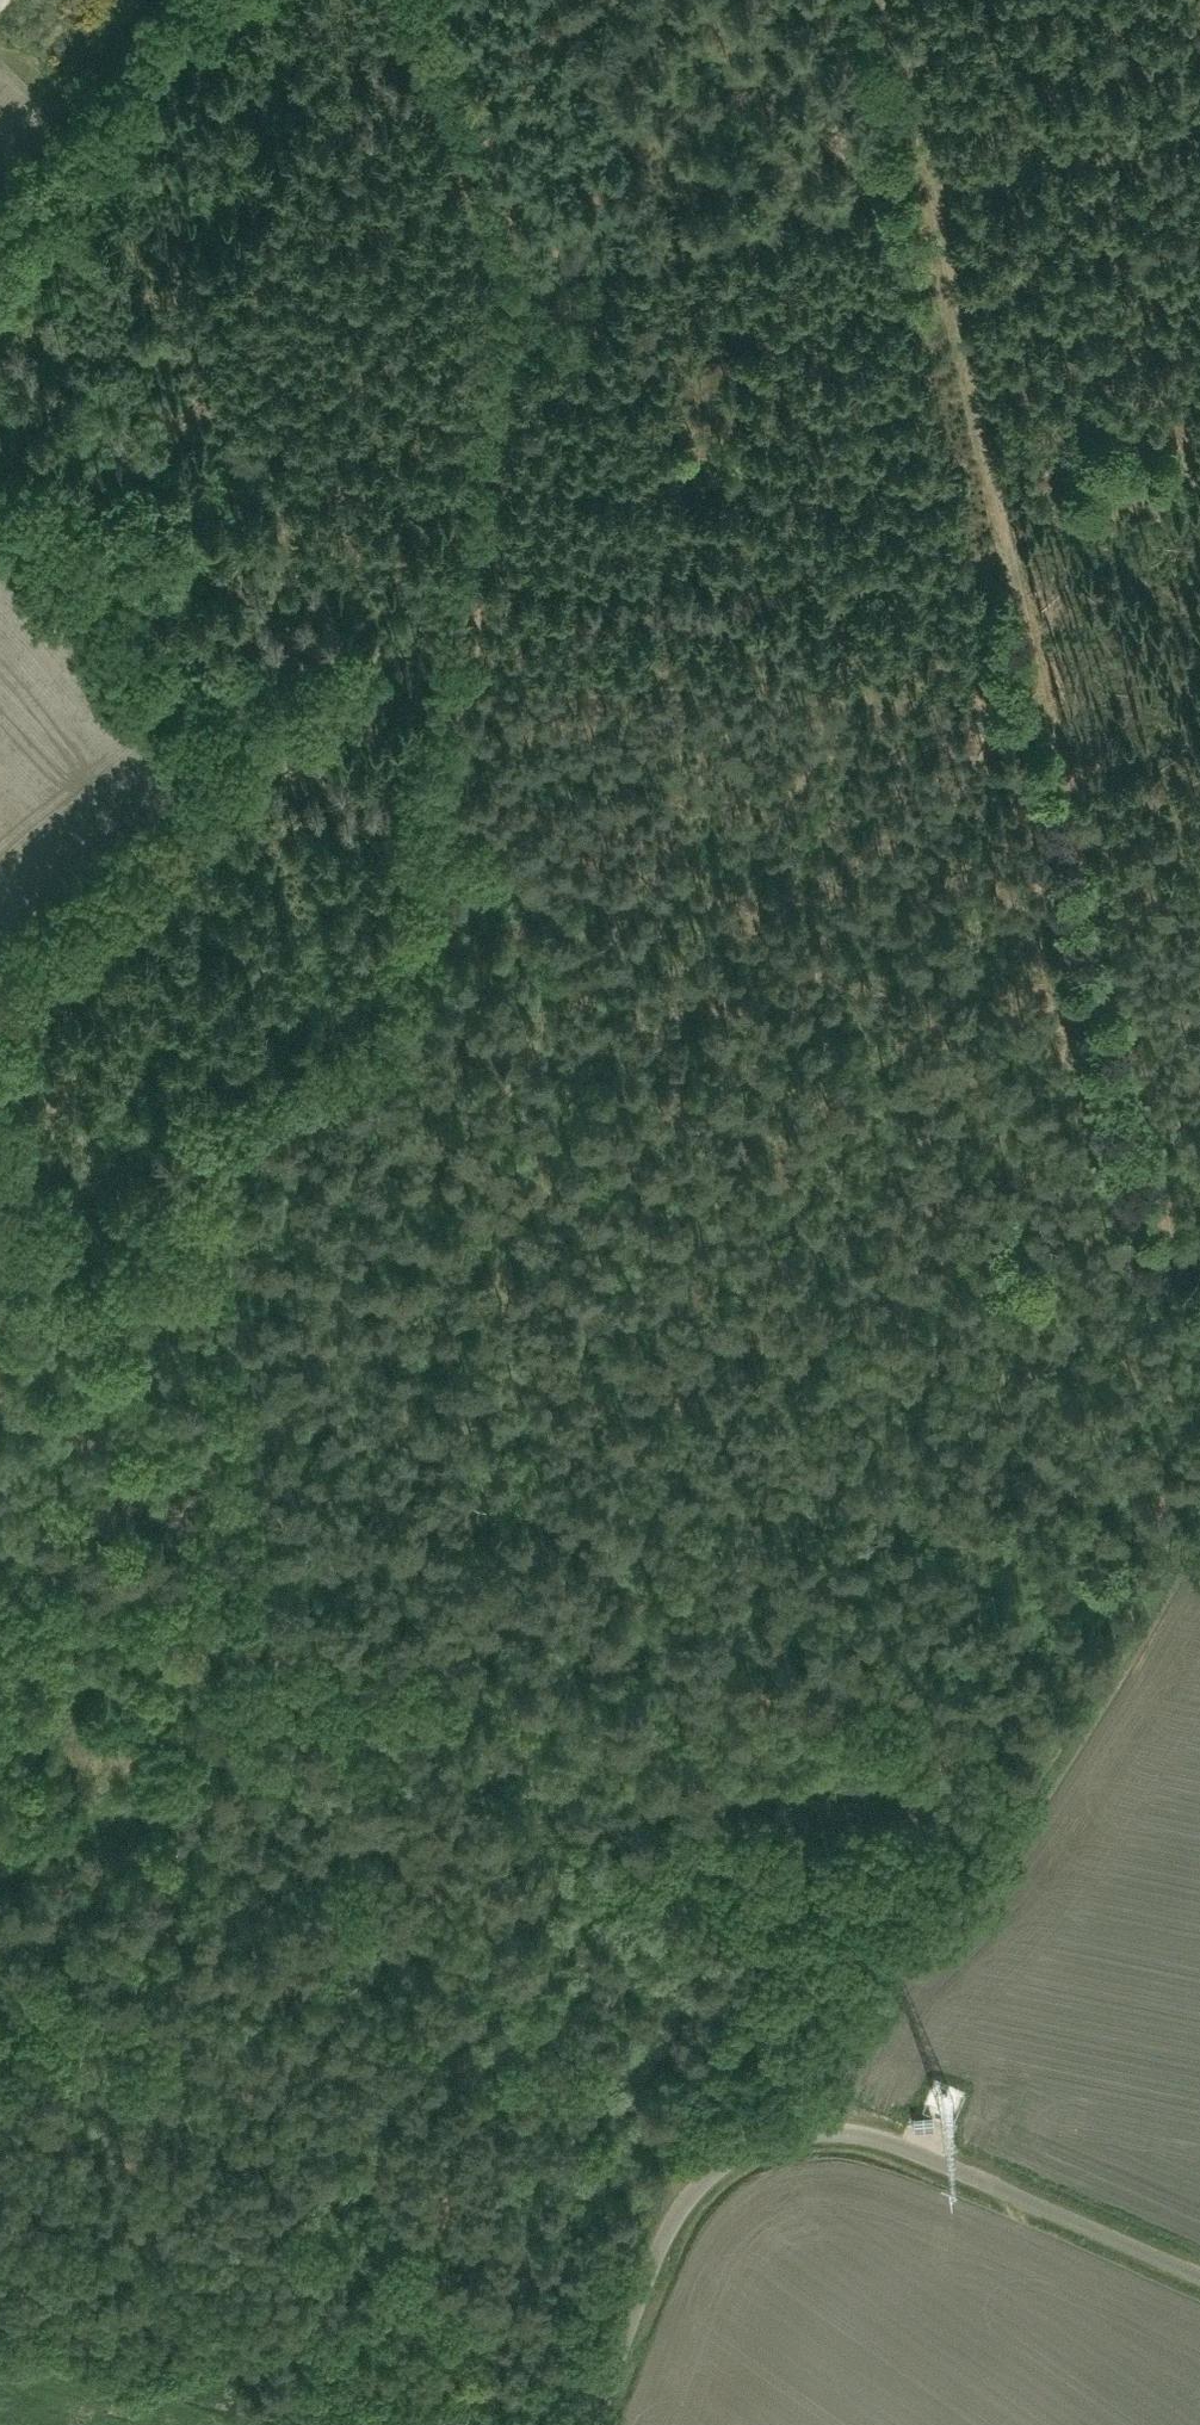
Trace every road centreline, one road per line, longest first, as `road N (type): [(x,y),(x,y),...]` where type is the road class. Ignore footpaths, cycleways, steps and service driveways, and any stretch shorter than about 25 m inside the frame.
road 1 (track): [(881,0),(1194,1375)]
road 2 (unclassified): [(1199,2278),(884,2139),(849,2130),(755,2144),(685,2201),(586,2424)]

